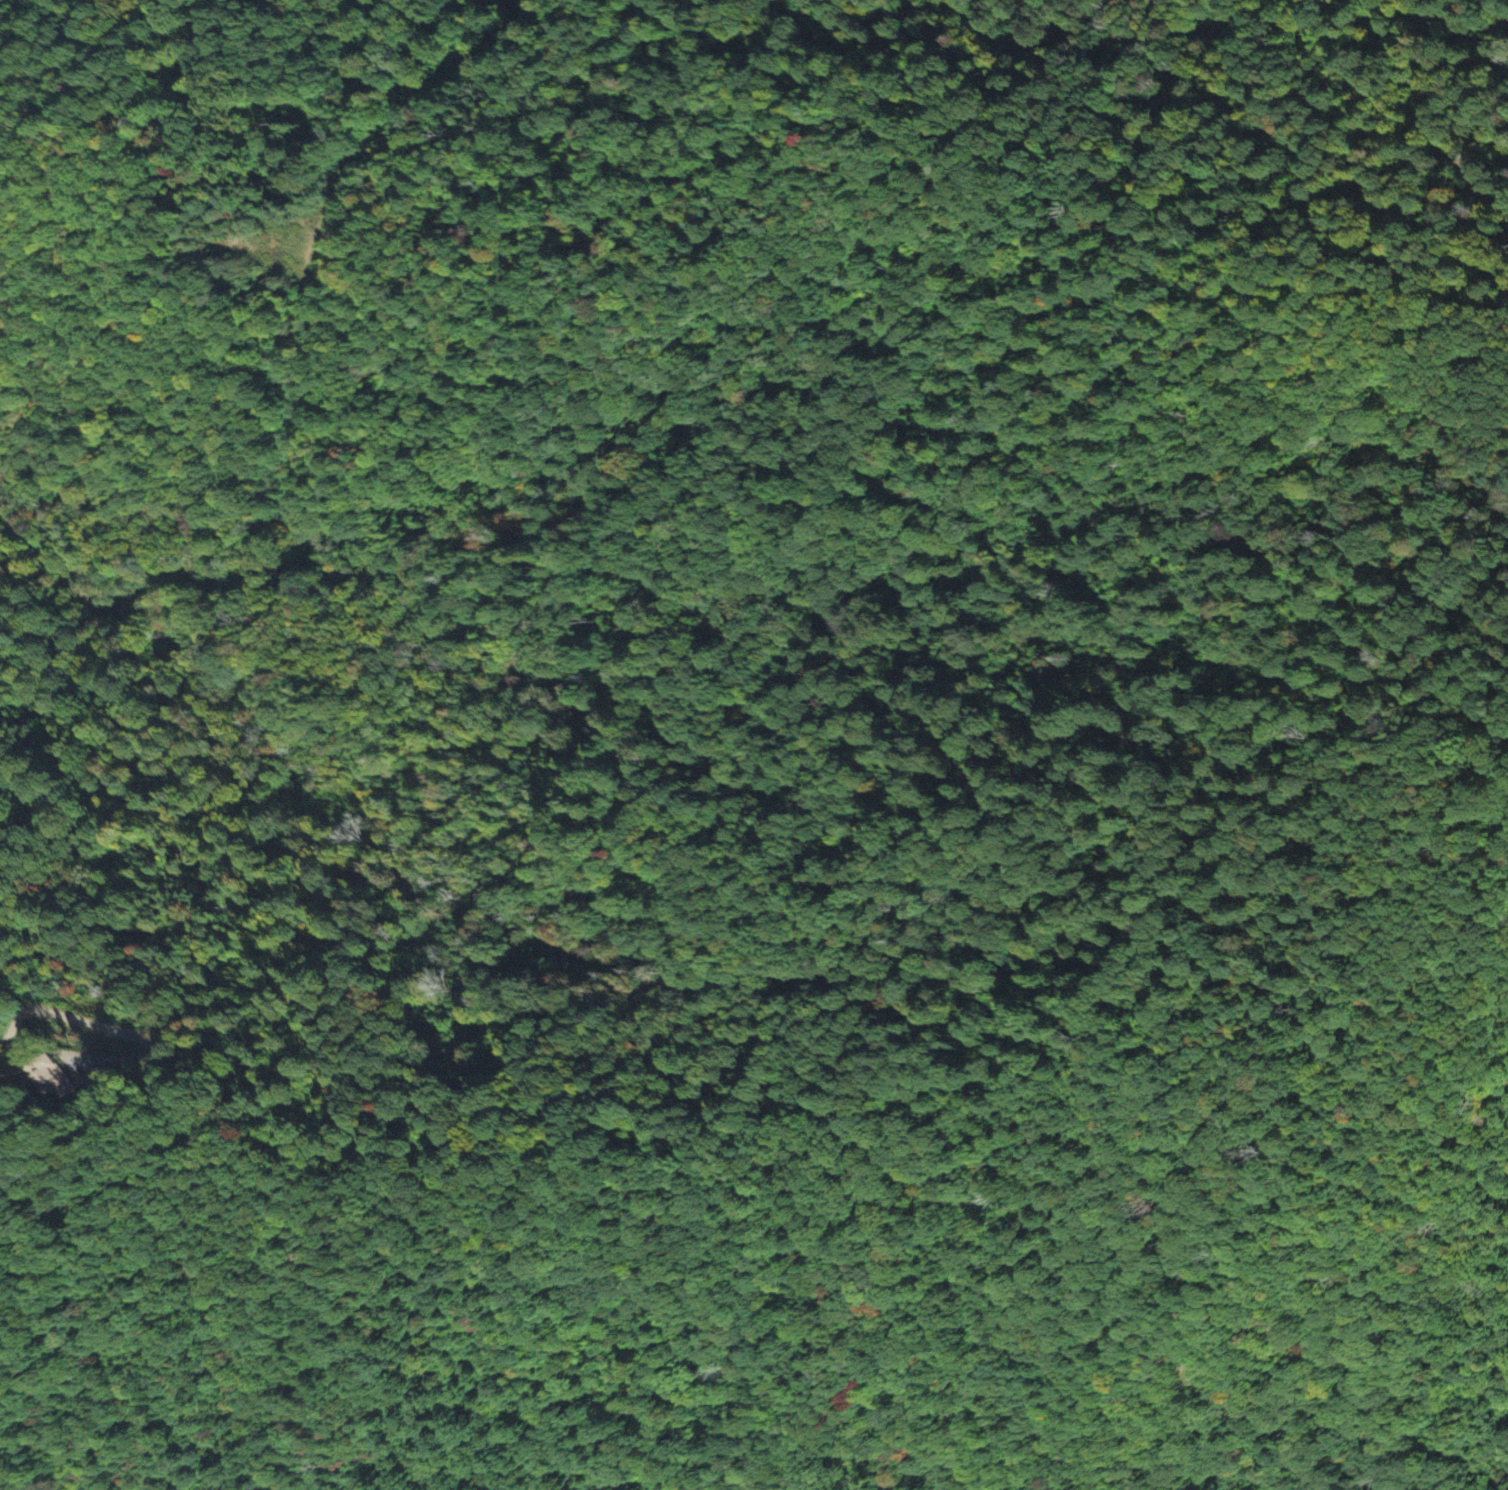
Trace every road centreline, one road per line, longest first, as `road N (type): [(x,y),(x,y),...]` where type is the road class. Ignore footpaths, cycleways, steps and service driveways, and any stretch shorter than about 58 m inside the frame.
road 1 (residential): [(151,1046),(26,1012),(8,1034),(0,1071)]

